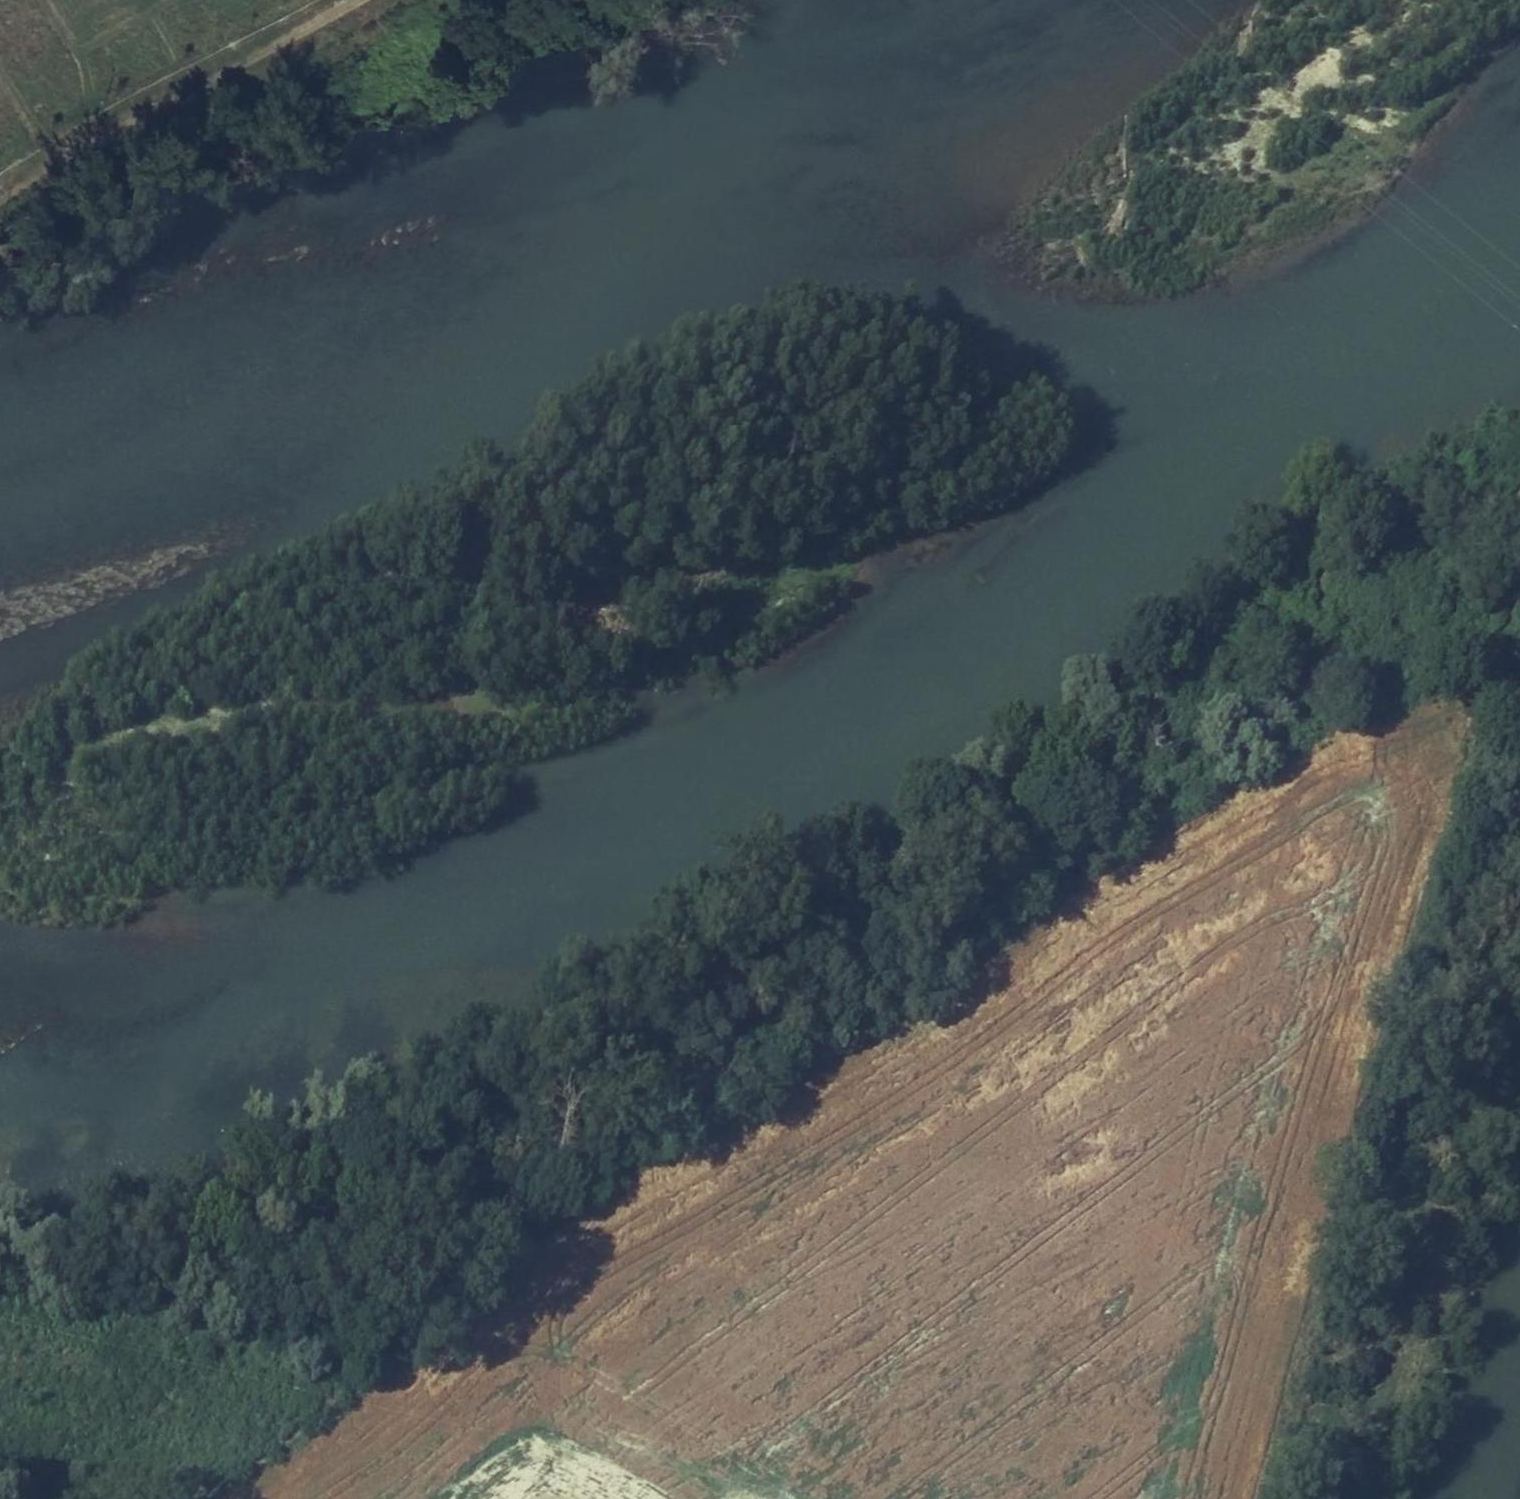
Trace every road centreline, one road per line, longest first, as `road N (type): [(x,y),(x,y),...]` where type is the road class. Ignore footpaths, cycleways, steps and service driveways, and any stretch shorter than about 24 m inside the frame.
road 1 (track): [(1472,710),(1441,849),(1306,1313),(1264,1498)]

